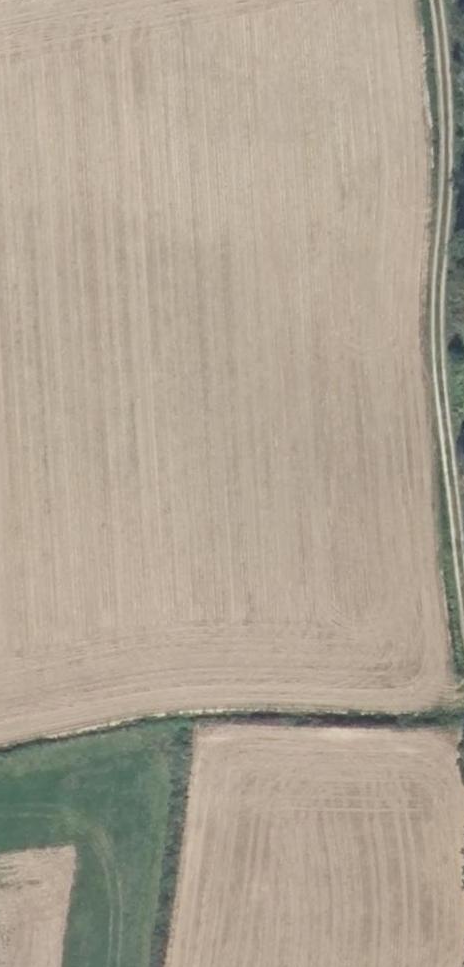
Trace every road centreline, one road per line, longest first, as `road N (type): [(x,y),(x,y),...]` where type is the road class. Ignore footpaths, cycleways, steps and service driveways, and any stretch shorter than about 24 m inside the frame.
road 1 (track): [(463,548),(440,342),(450,160),(429,0)]

